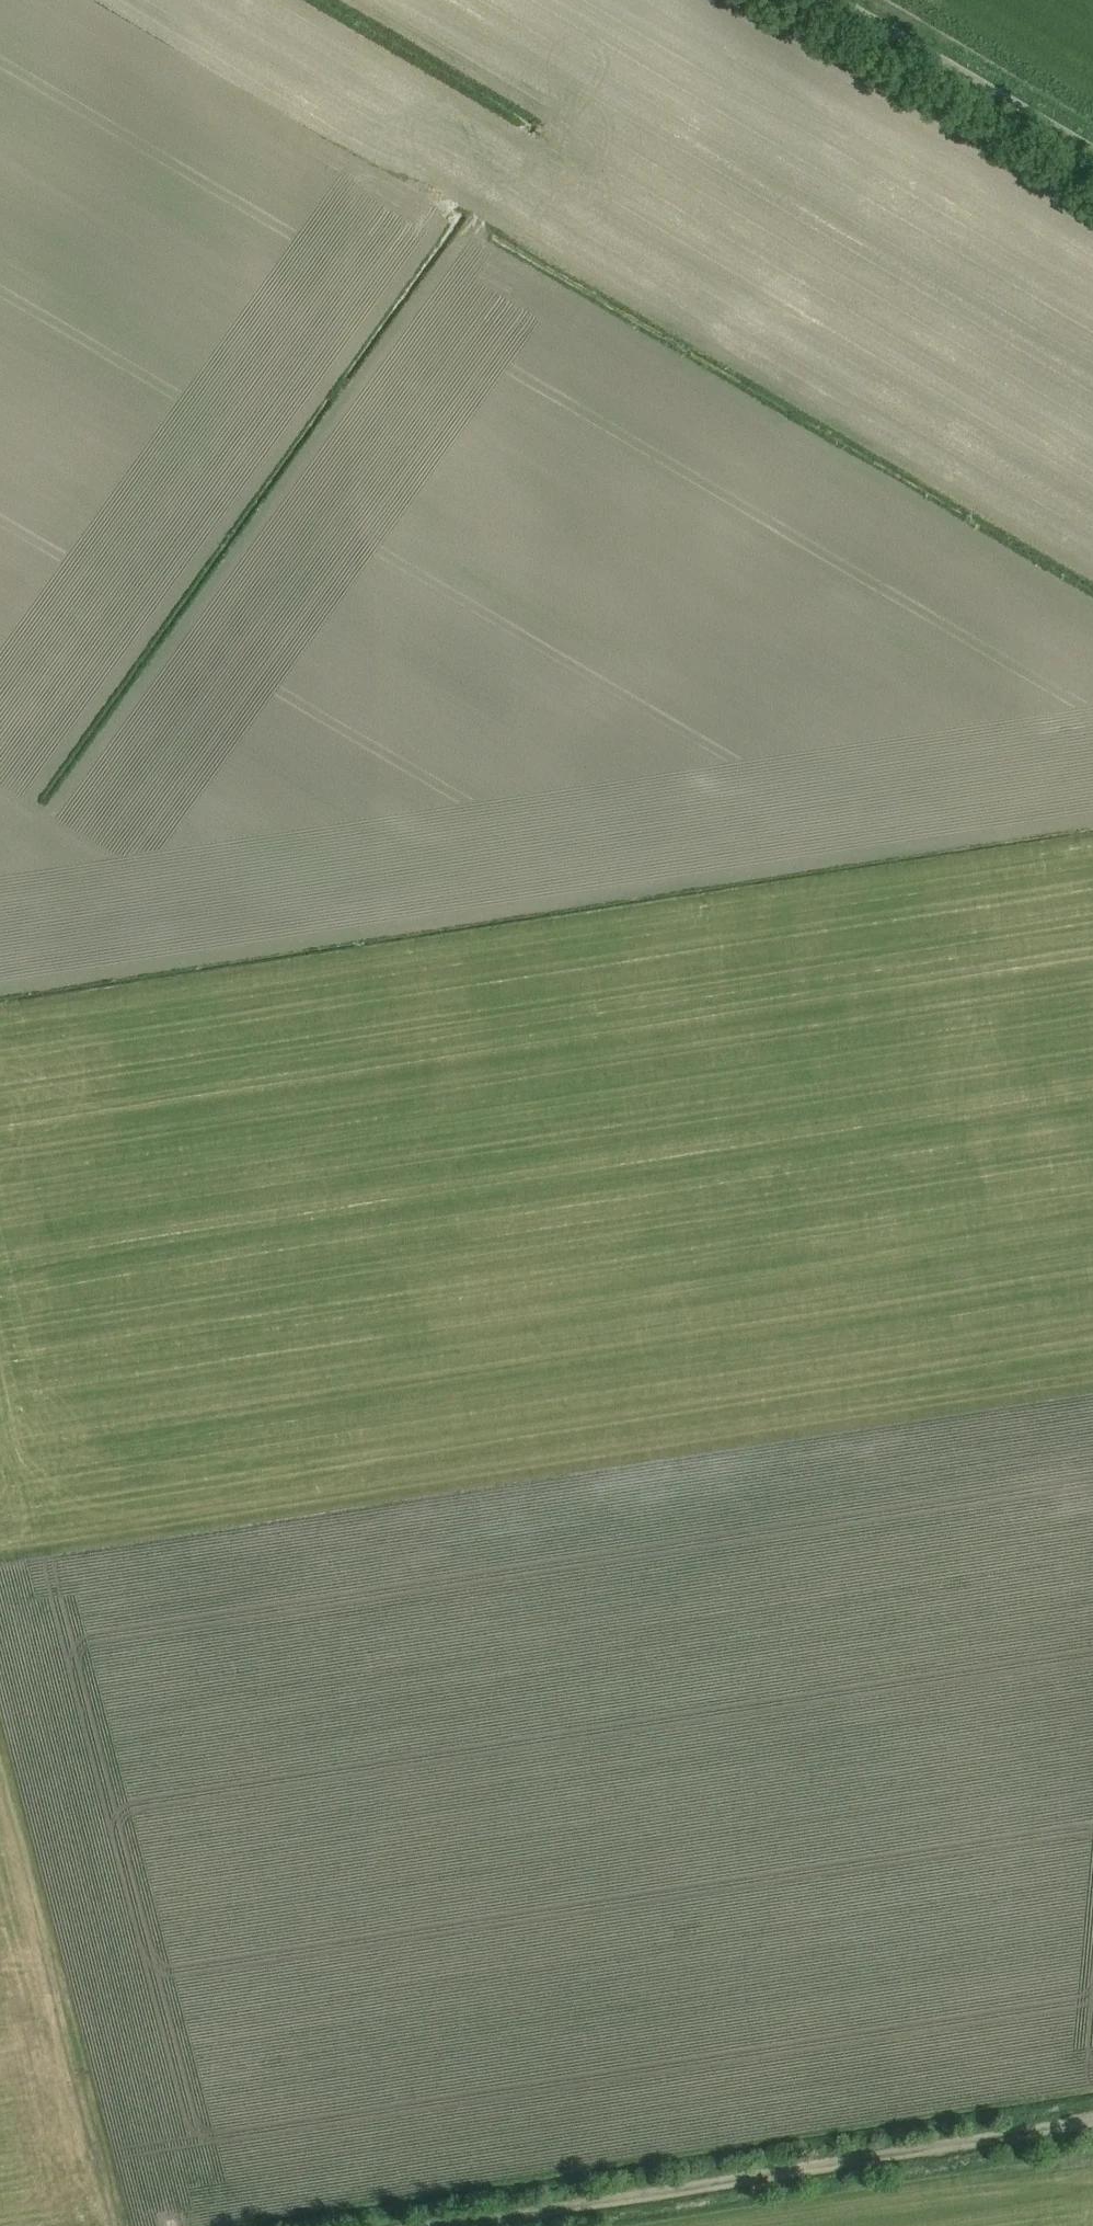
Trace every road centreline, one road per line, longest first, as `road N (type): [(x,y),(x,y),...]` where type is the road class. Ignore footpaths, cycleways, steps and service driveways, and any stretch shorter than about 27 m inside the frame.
road 1 (track): [(1092,2123),(443,2225)]
road 2 (unclassified): [(1092,149),(837,0)]

